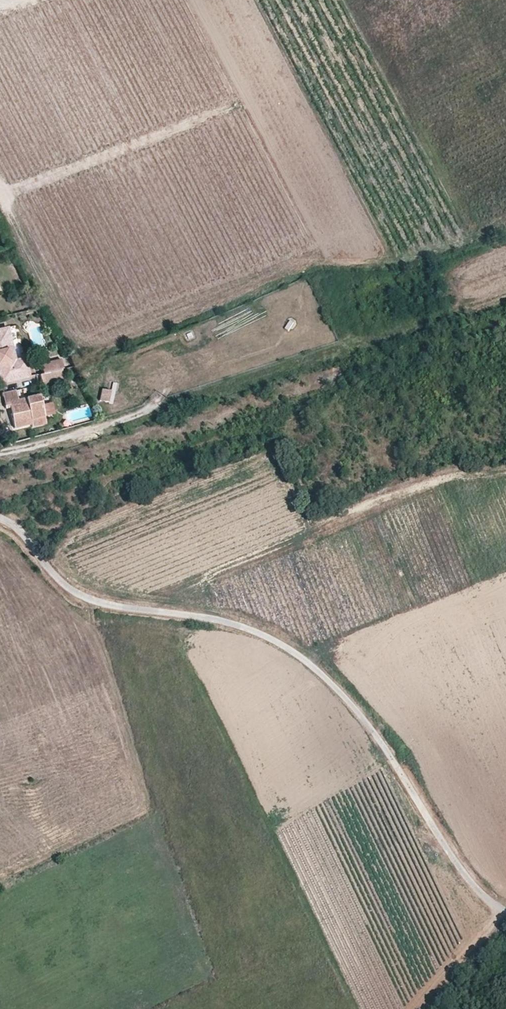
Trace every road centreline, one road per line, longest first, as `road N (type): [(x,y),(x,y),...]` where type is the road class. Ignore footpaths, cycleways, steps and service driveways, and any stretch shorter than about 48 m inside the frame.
road 1 (unclassified): [(0,513),(20,521),(58,575),(90,601),(232,620),(296,651),(347,702),(474,889),(505,908)]
road 2 (track): [(0,452),(150,409)]

